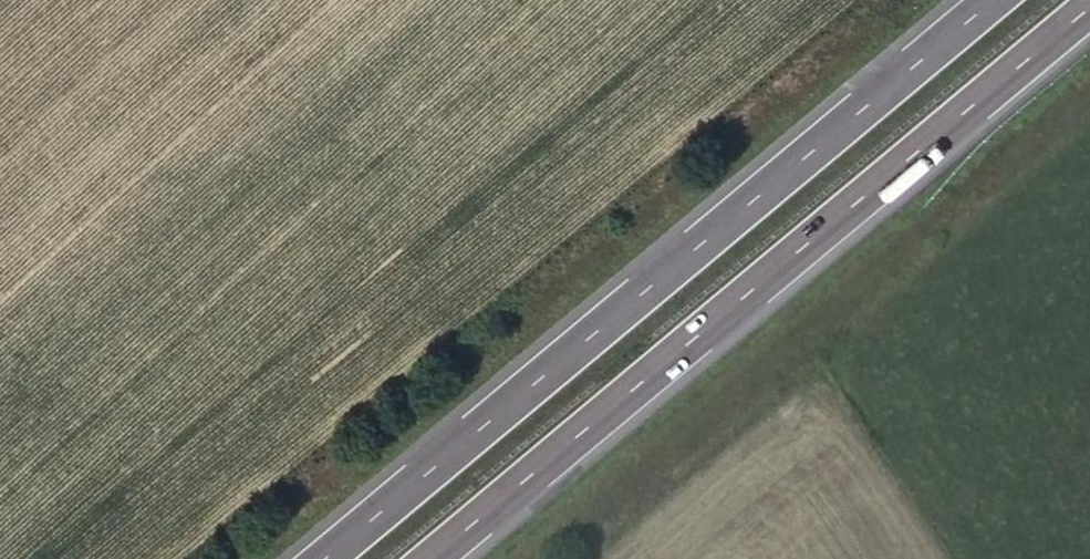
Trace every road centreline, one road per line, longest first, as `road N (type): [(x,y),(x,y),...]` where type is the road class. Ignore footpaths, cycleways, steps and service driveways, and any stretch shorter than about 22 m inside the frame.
road 1 (motorway): [(991,0),(325,558)]
road 2 (motorway): [(432,558),(1089,7)]

